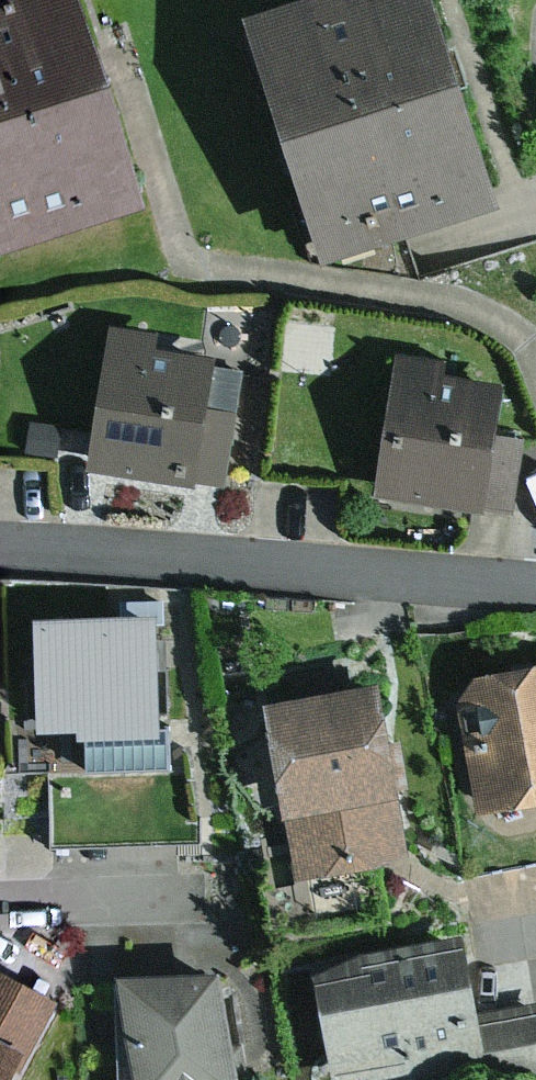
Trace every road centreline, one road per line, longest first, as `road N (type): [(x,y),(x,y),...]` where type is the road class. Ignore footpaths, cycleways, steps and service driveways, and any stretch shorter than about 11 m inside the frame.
road 1 (residential): [(535,590),(0,547)]
road 2 (residential): [(0,905),(167,901)]

